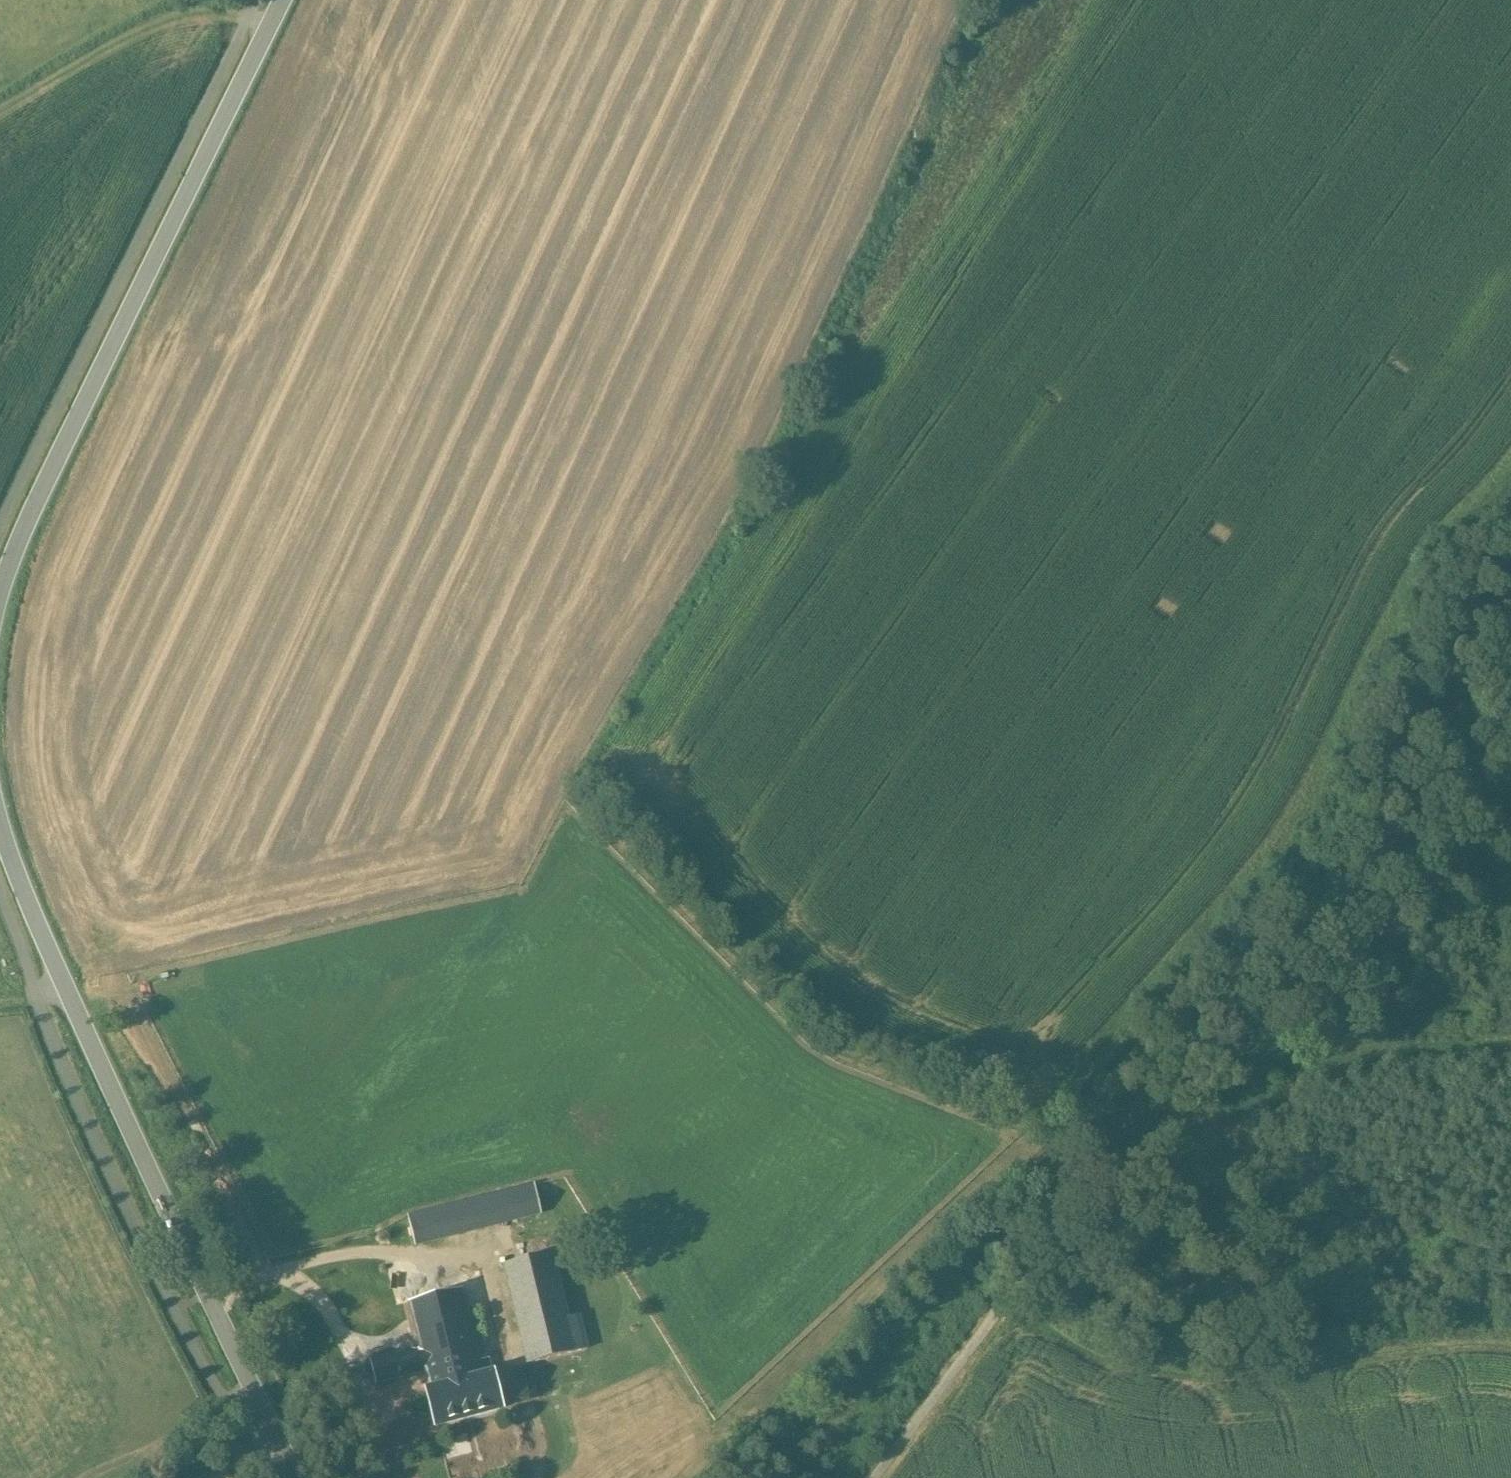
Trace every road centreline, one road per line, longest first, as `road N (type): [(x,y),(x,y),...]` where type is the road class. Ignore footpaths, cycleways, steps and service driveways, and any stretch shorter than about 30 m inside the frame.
road 1 (track): [(875,1477),(1189,1030),(1324,884),(1510,638)]
road 2 (secondary): [(296,1477),(148,1171),(0,828)]
road 3 (secondary): [(0,592),(282,0)]
road 4 (track): [(0,112),(197,7),(273,20)]

